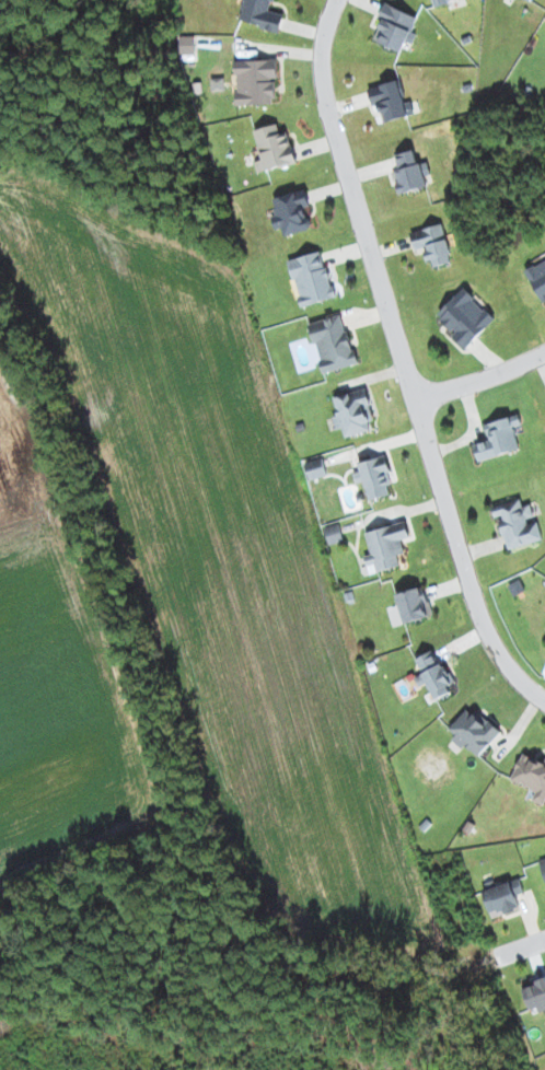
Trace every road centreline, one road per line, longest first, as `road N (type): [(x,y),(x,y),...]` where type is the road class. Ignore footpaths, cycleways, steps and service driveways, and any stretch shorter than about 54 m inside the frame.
road 1 (residential): [(544,698),(495,651),(475,608),(324,102),(318,66),(333,0)]
road 2 (residential): [(416,397),(544,350)]

